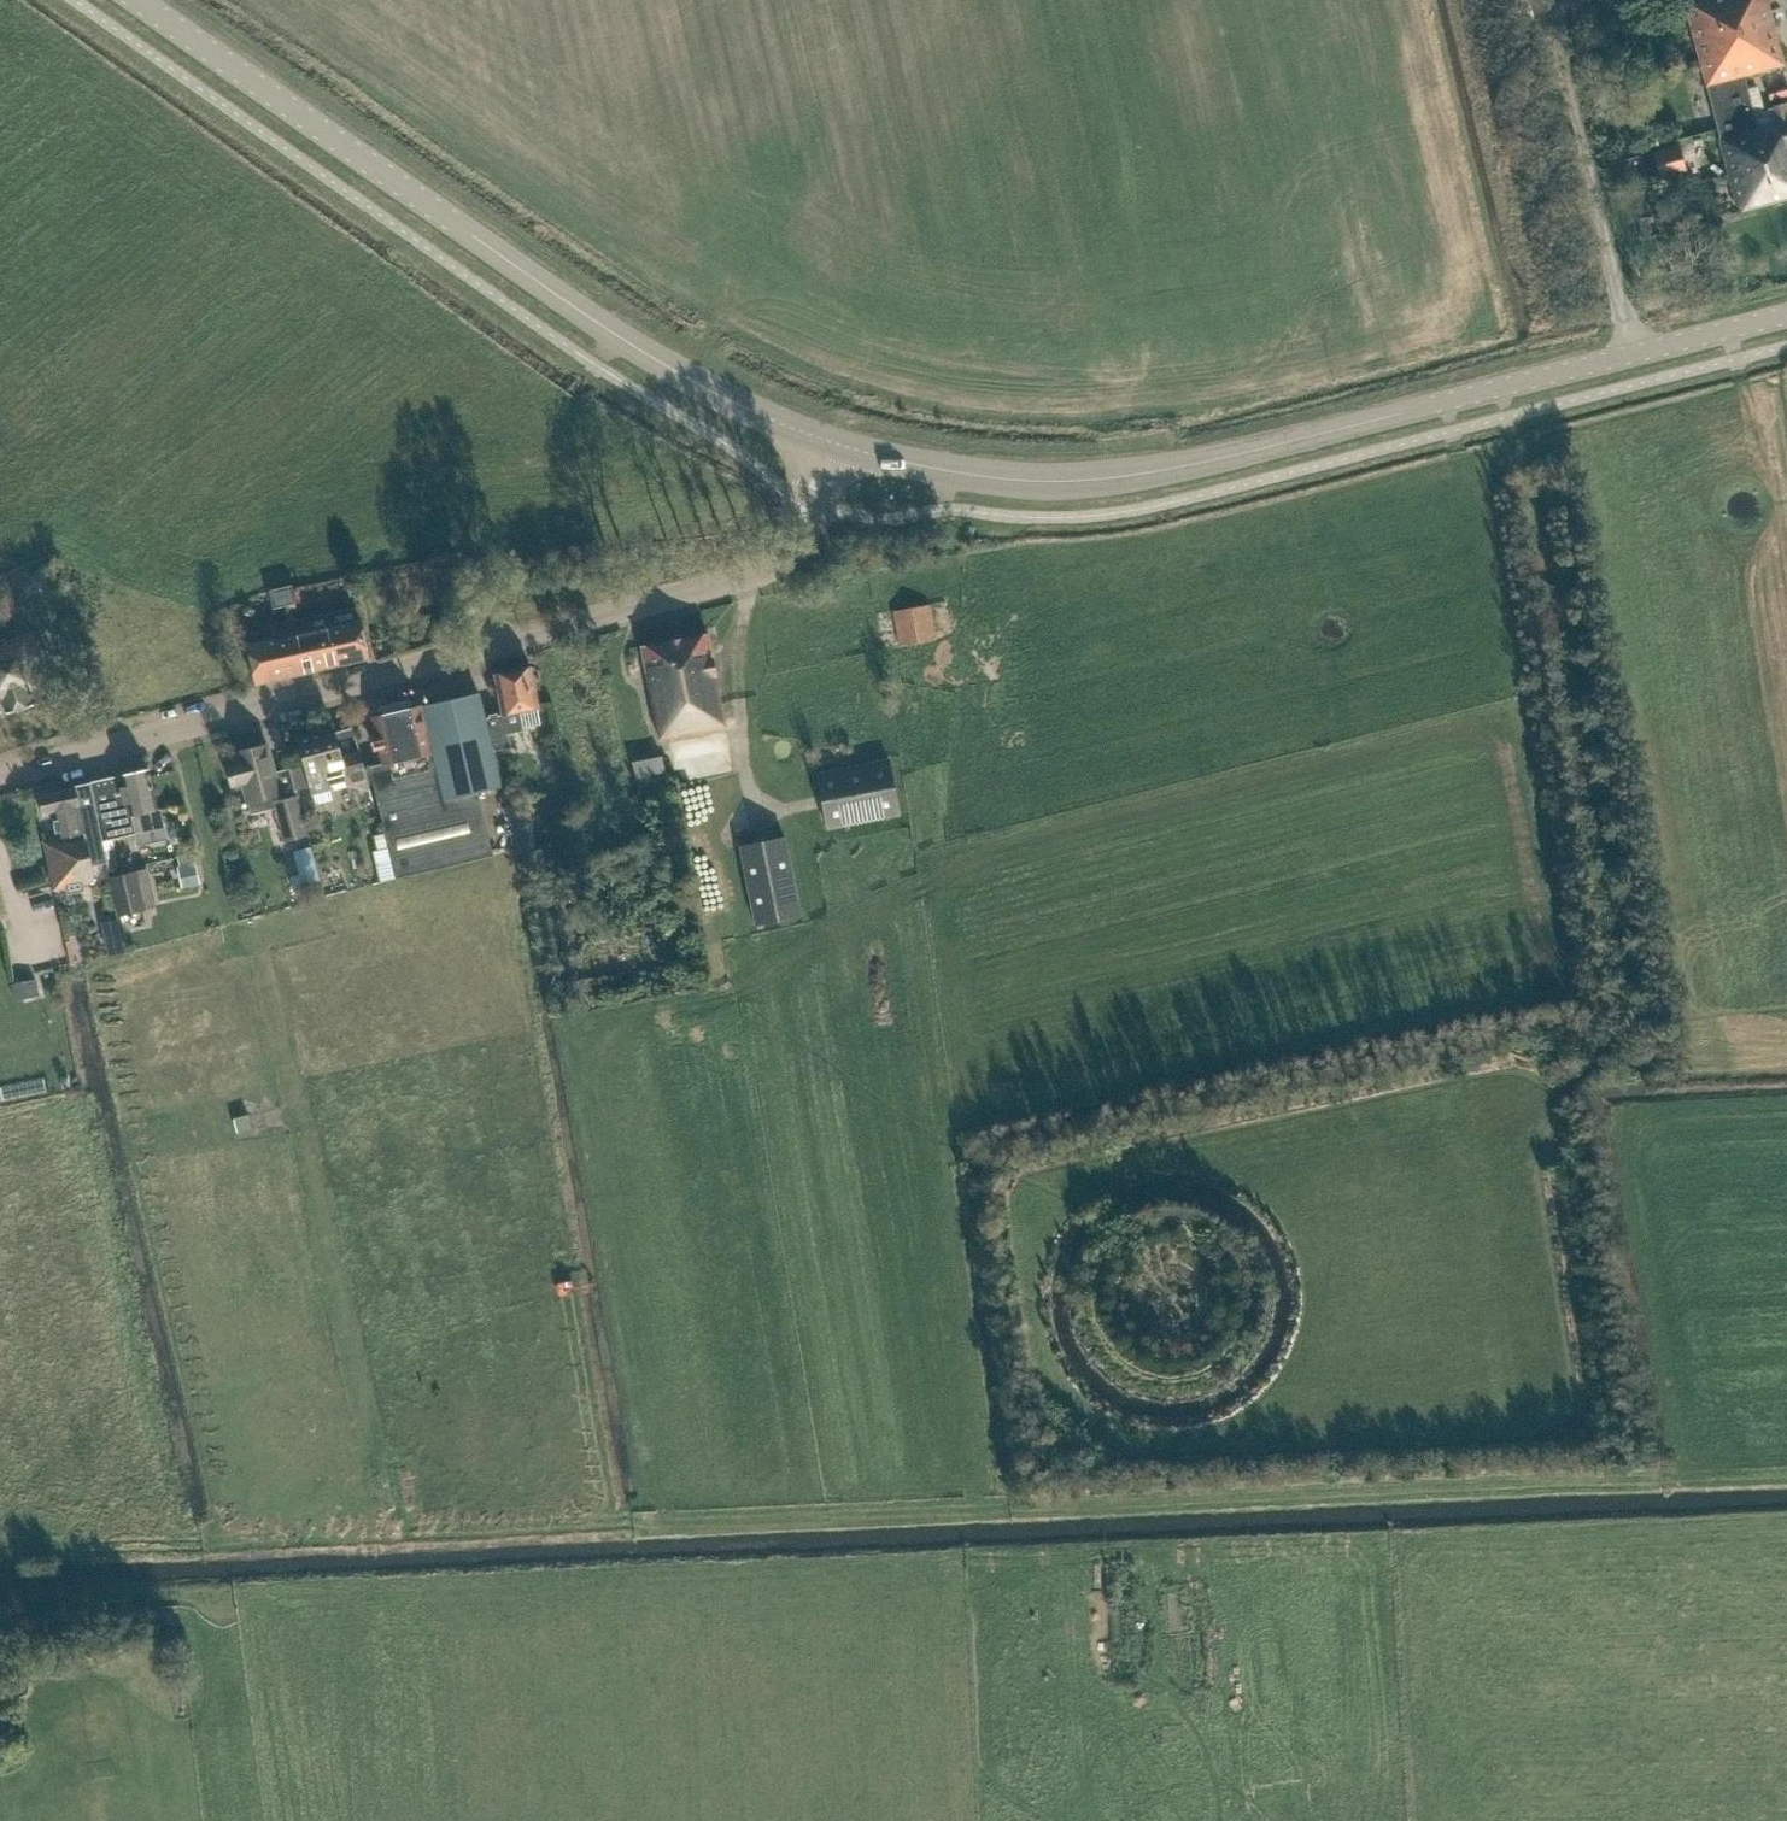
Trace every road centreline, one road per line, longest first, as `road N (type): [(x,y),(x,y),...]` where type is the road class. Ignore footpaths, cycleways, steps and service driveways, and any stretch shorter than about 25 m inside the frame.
road 1 (residential): [(0,777),(744,581),(788,553),(834,443)]
road 2 (tertiary): [(1751,326),(1247,456),(1117,477),(1010,479),(834,443)]
road 3 (tertiary): [(834,443),(750,410),(620,340),(137,0)]

